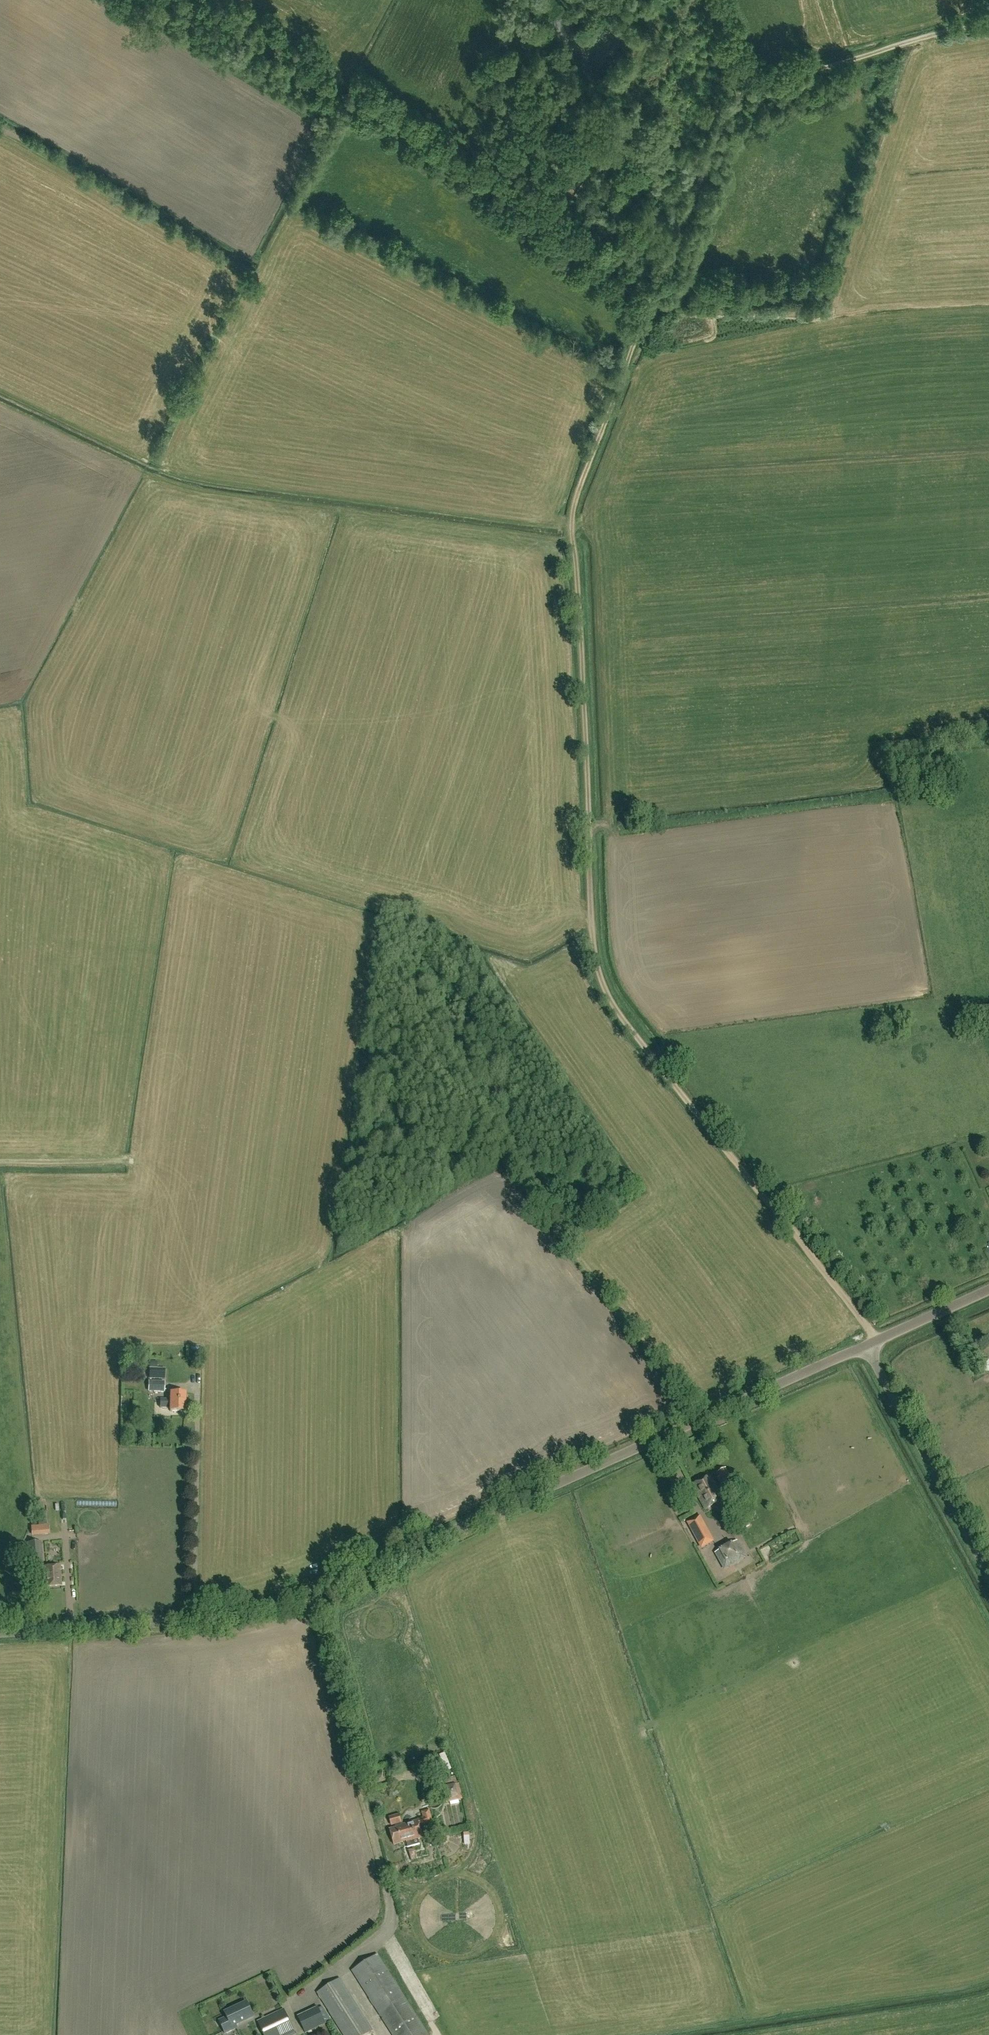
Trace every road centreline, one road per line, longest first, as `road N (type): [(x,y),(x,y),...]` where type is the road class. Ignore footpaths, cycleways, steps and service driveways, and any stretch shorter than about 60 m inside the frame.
road 1 (track): [(878,1341),(620,1019),(598,980),(571,525),(649,306)]
road 2 (tertiary): [(0,1633),(195,1621),(313,1602),(868,1347)]
road 3 (track): [(649,306),(739,92),(988,22)]
road 4 (track): [(649,306),(357,86)]
road 5 (unclassified): [(988,1577),(868,1347)]
road 6 (tertiary): [(868,1347),(988,1292)]

